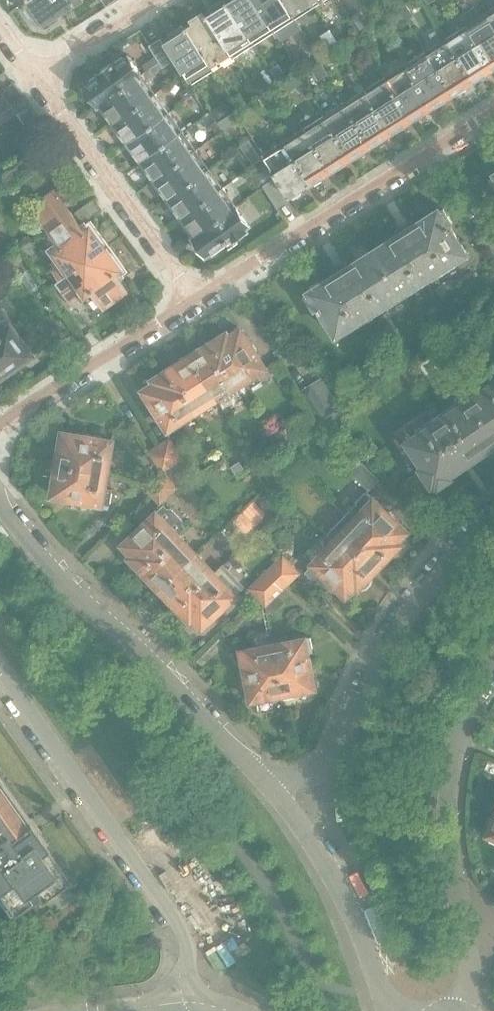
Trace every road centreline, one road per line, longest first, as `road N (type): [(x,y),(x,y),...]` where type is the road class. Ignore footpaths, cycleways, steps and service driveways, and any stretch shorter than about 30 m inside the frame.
road 1 (residential): [(280,790),(82,597),(0,500)]
road 2 (residential): [(0,666),(179,921),(208,1002)]
road 3 (residential): [(199,299),(493,112)]
road 4 (residential): [(493,531),(396,641),(332,769),(280,790)]
road 5 (residential): [(480,958),(453,831),(452,787),(462,732),(493,671)]
road 6 (residential): [(199,299),(46,77)]
road 7 (residential): [(397,1010),(363,924),(280,790)]
road 8 (residential): [(0,425),(199,299)]
road 9 (residential): [(165,0),(46,77)]

